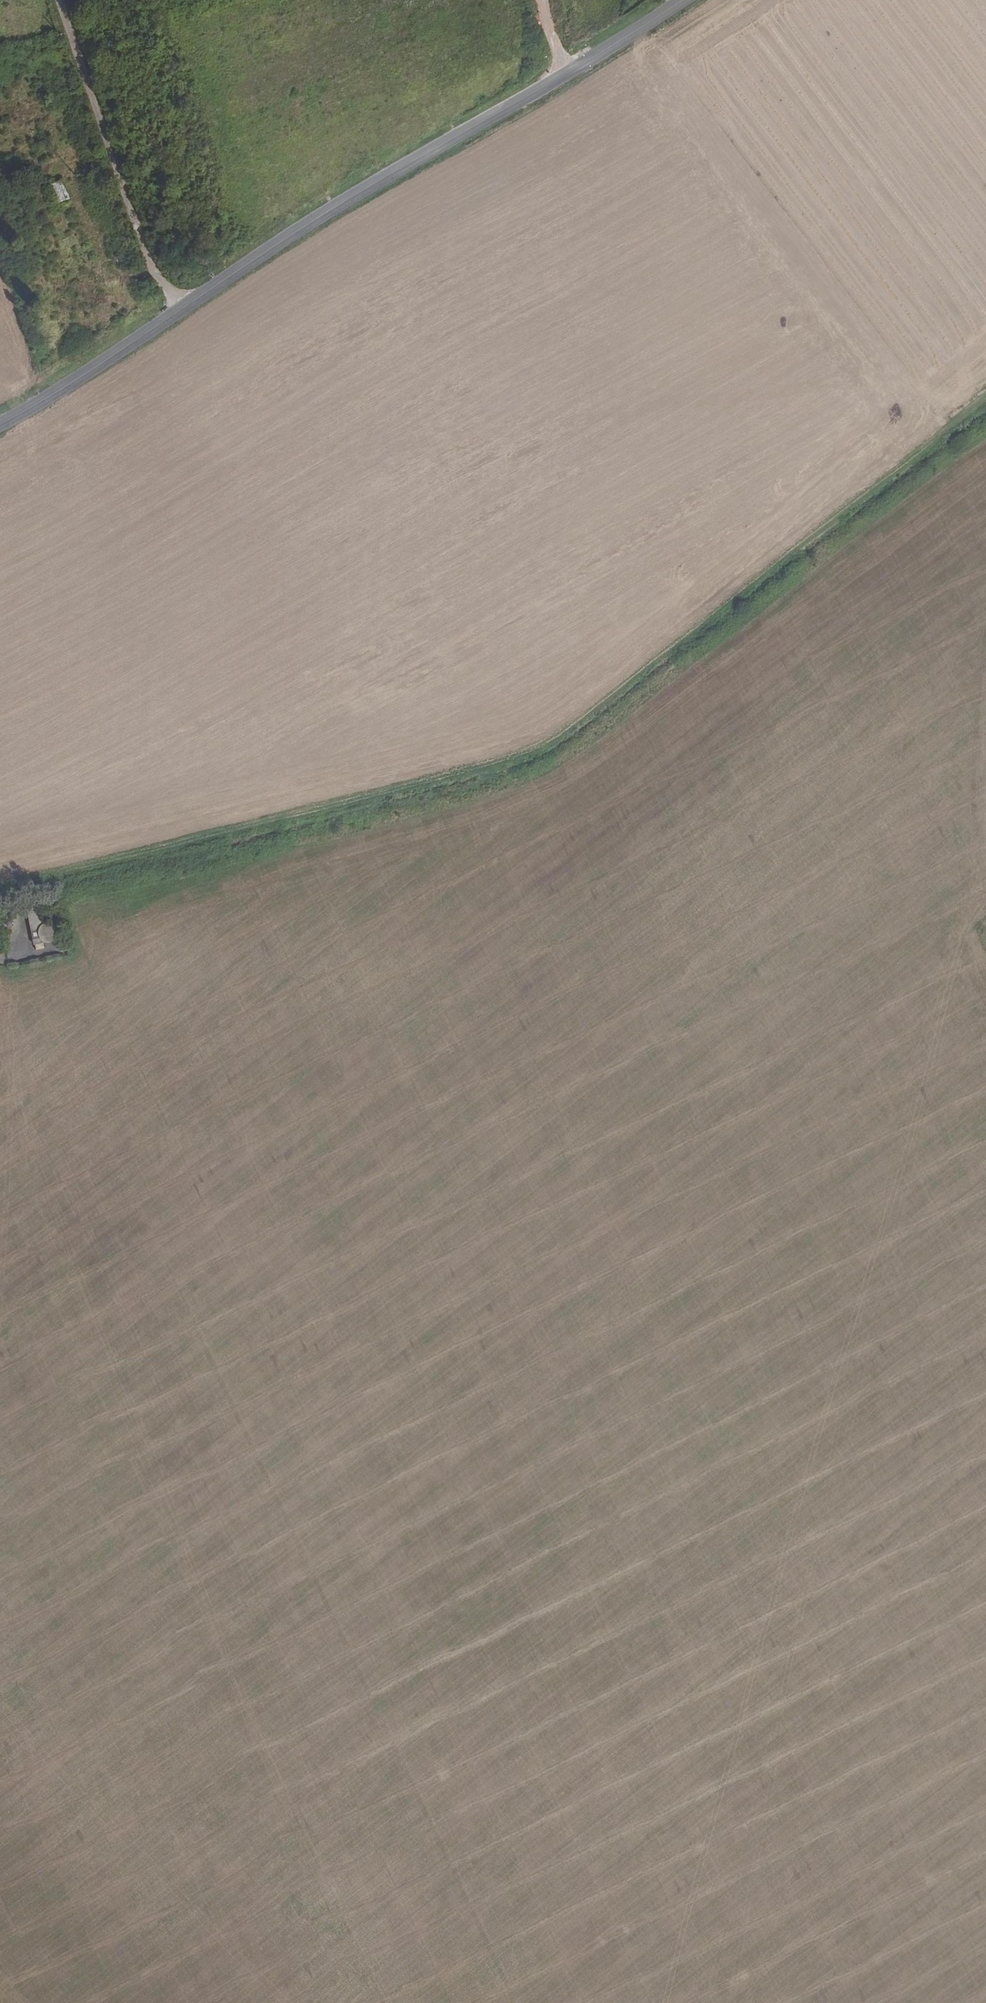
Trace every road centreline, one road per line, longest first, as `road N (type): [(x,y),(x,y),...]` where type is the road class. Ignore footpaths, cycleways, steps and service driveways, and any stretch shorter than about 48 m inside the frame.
road 1 (secondary): [(685,0),(322,216),(74,382),(0,422)]

